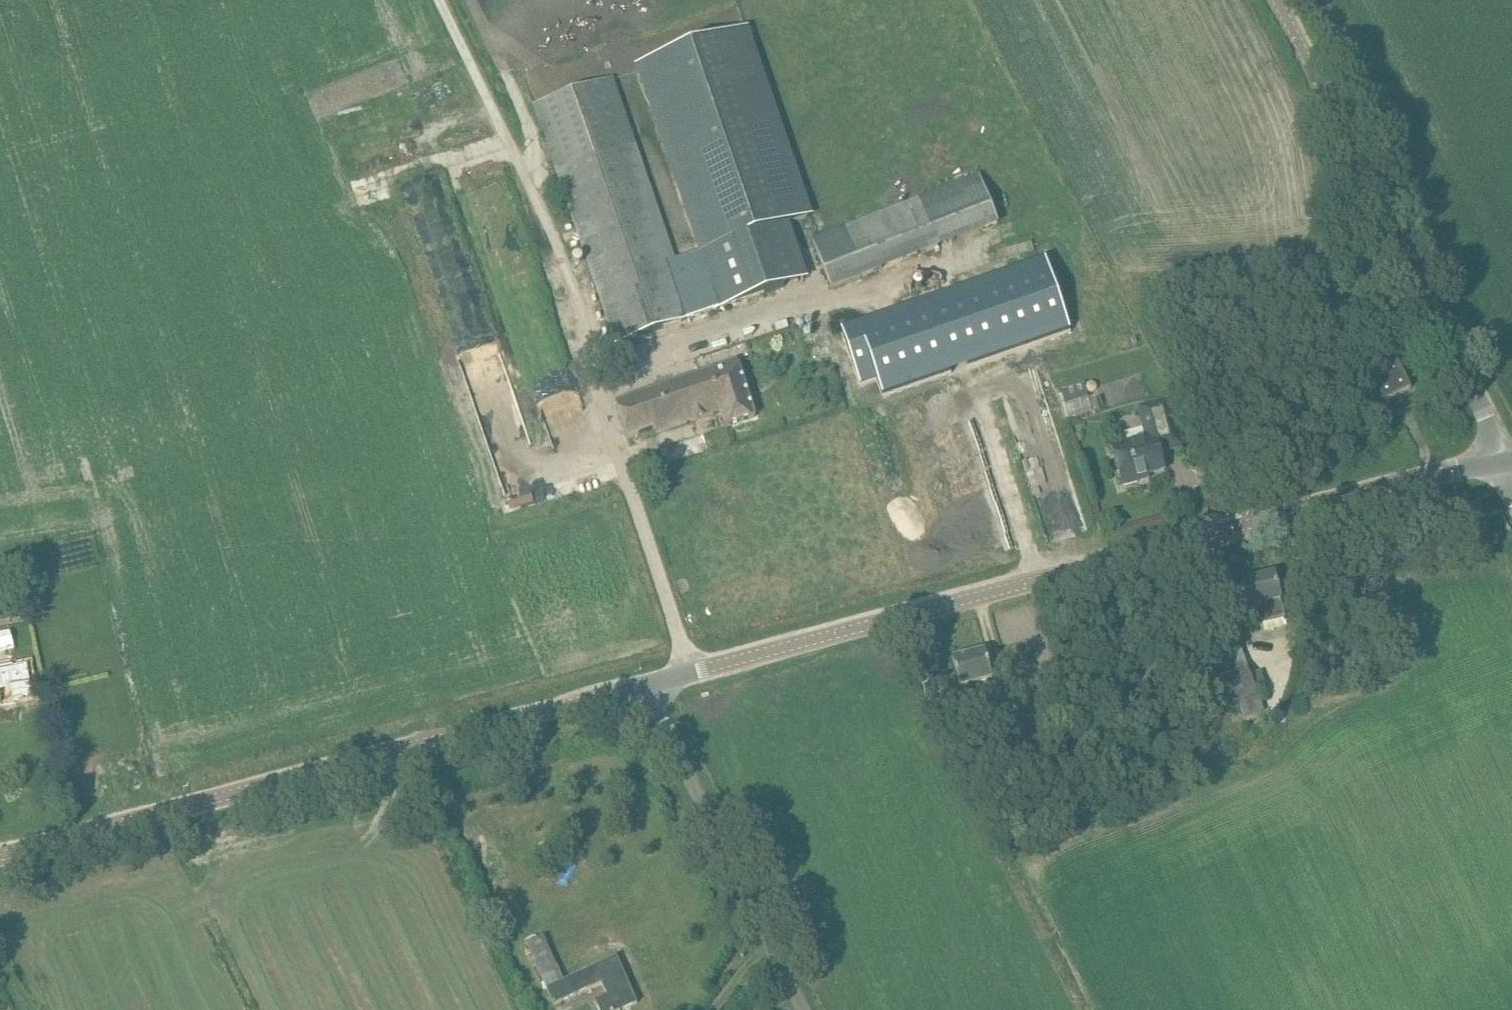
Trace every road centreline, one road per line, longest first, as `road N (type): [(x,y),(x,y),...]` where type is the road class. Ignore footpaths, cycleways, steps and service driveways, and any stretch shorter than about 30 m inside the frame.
road 1 (unclassified): [(689,674),(1503,461)]
road 2 (residential): [(440,0),(547,219),(689,674)]
road 3 (unclassified): [(0,856),(648,684)]
road 4 (unclassified): [(1503,461),(1278,0)]
road 5 (unclassified): [(804,1009),(648,684)]

